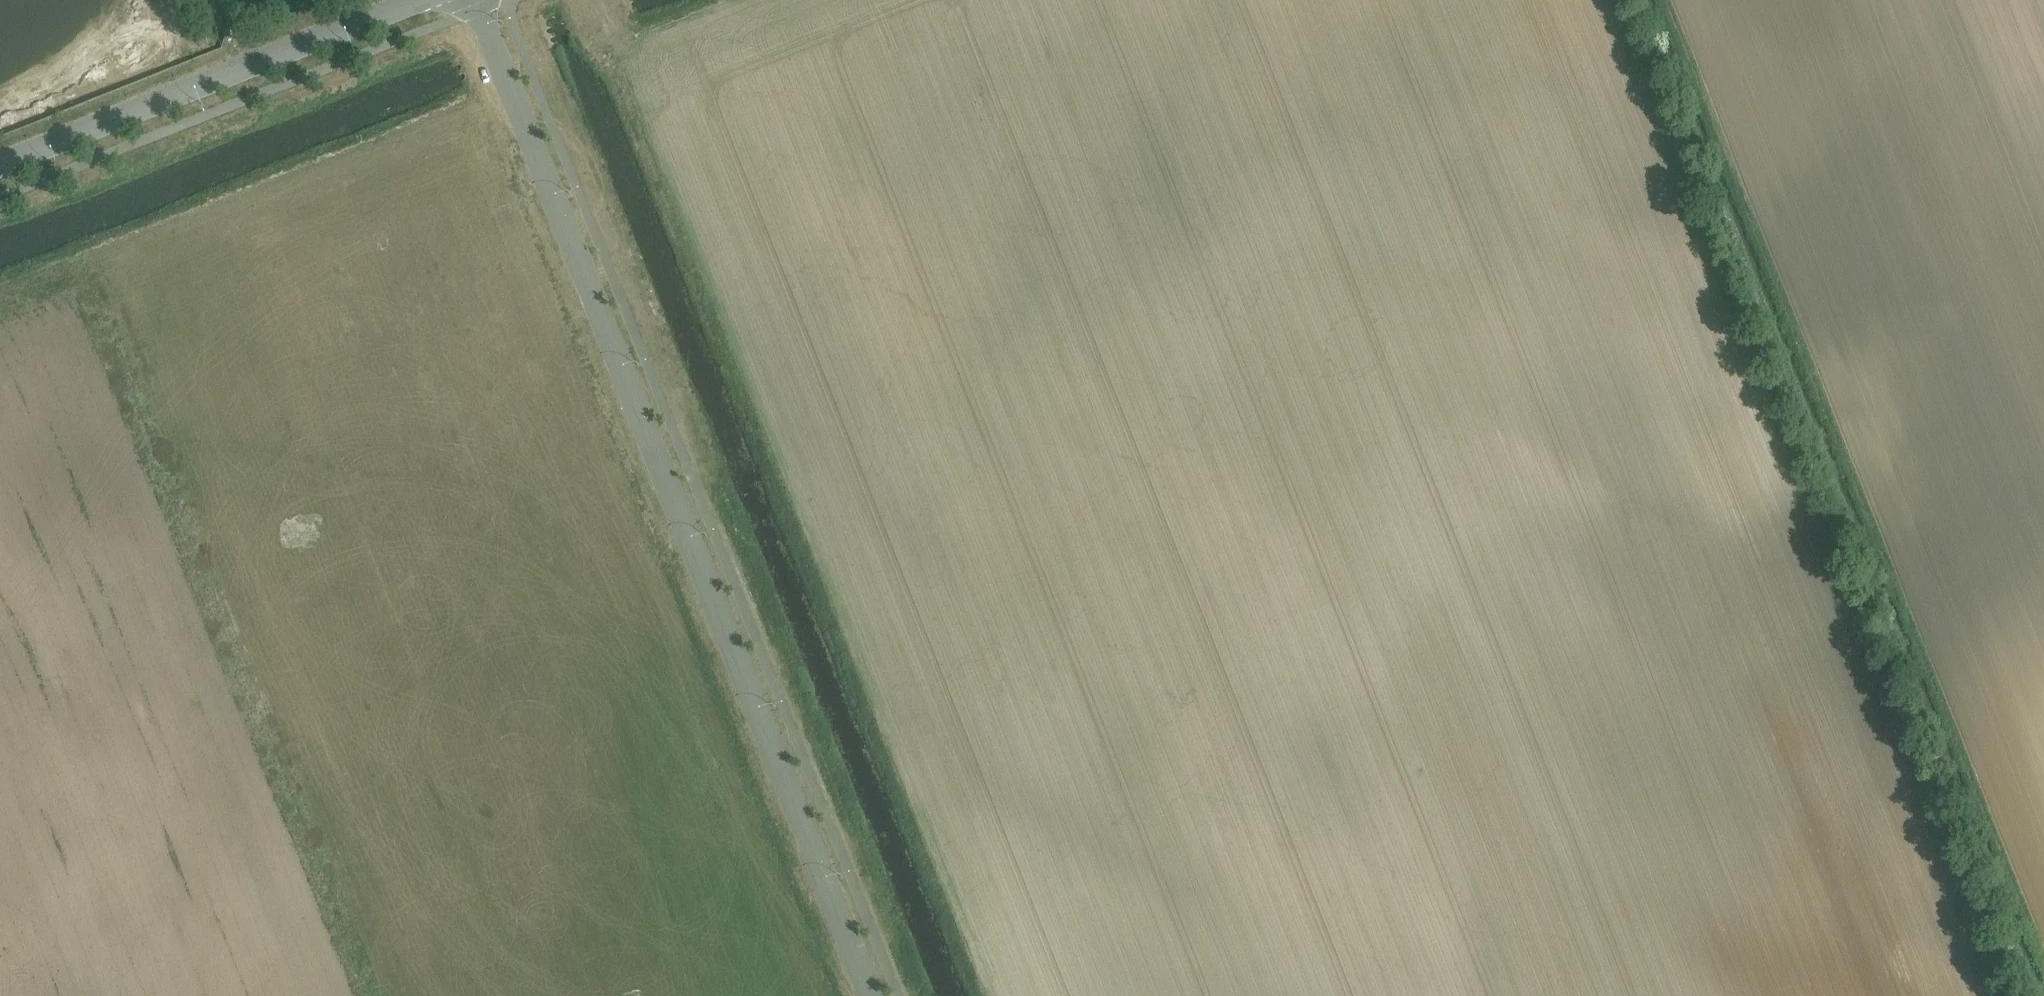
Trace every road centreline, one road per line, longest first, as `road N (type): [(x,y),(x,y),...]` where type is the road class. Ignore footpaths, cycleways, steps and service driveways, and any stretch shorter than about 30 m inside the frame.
road 1 (unclassified): [(483,0),(870,995)]
road 2 (tertiary): [(0,165),(413,0)]
road 3 (track): [(1670,0),(1733,162)]

